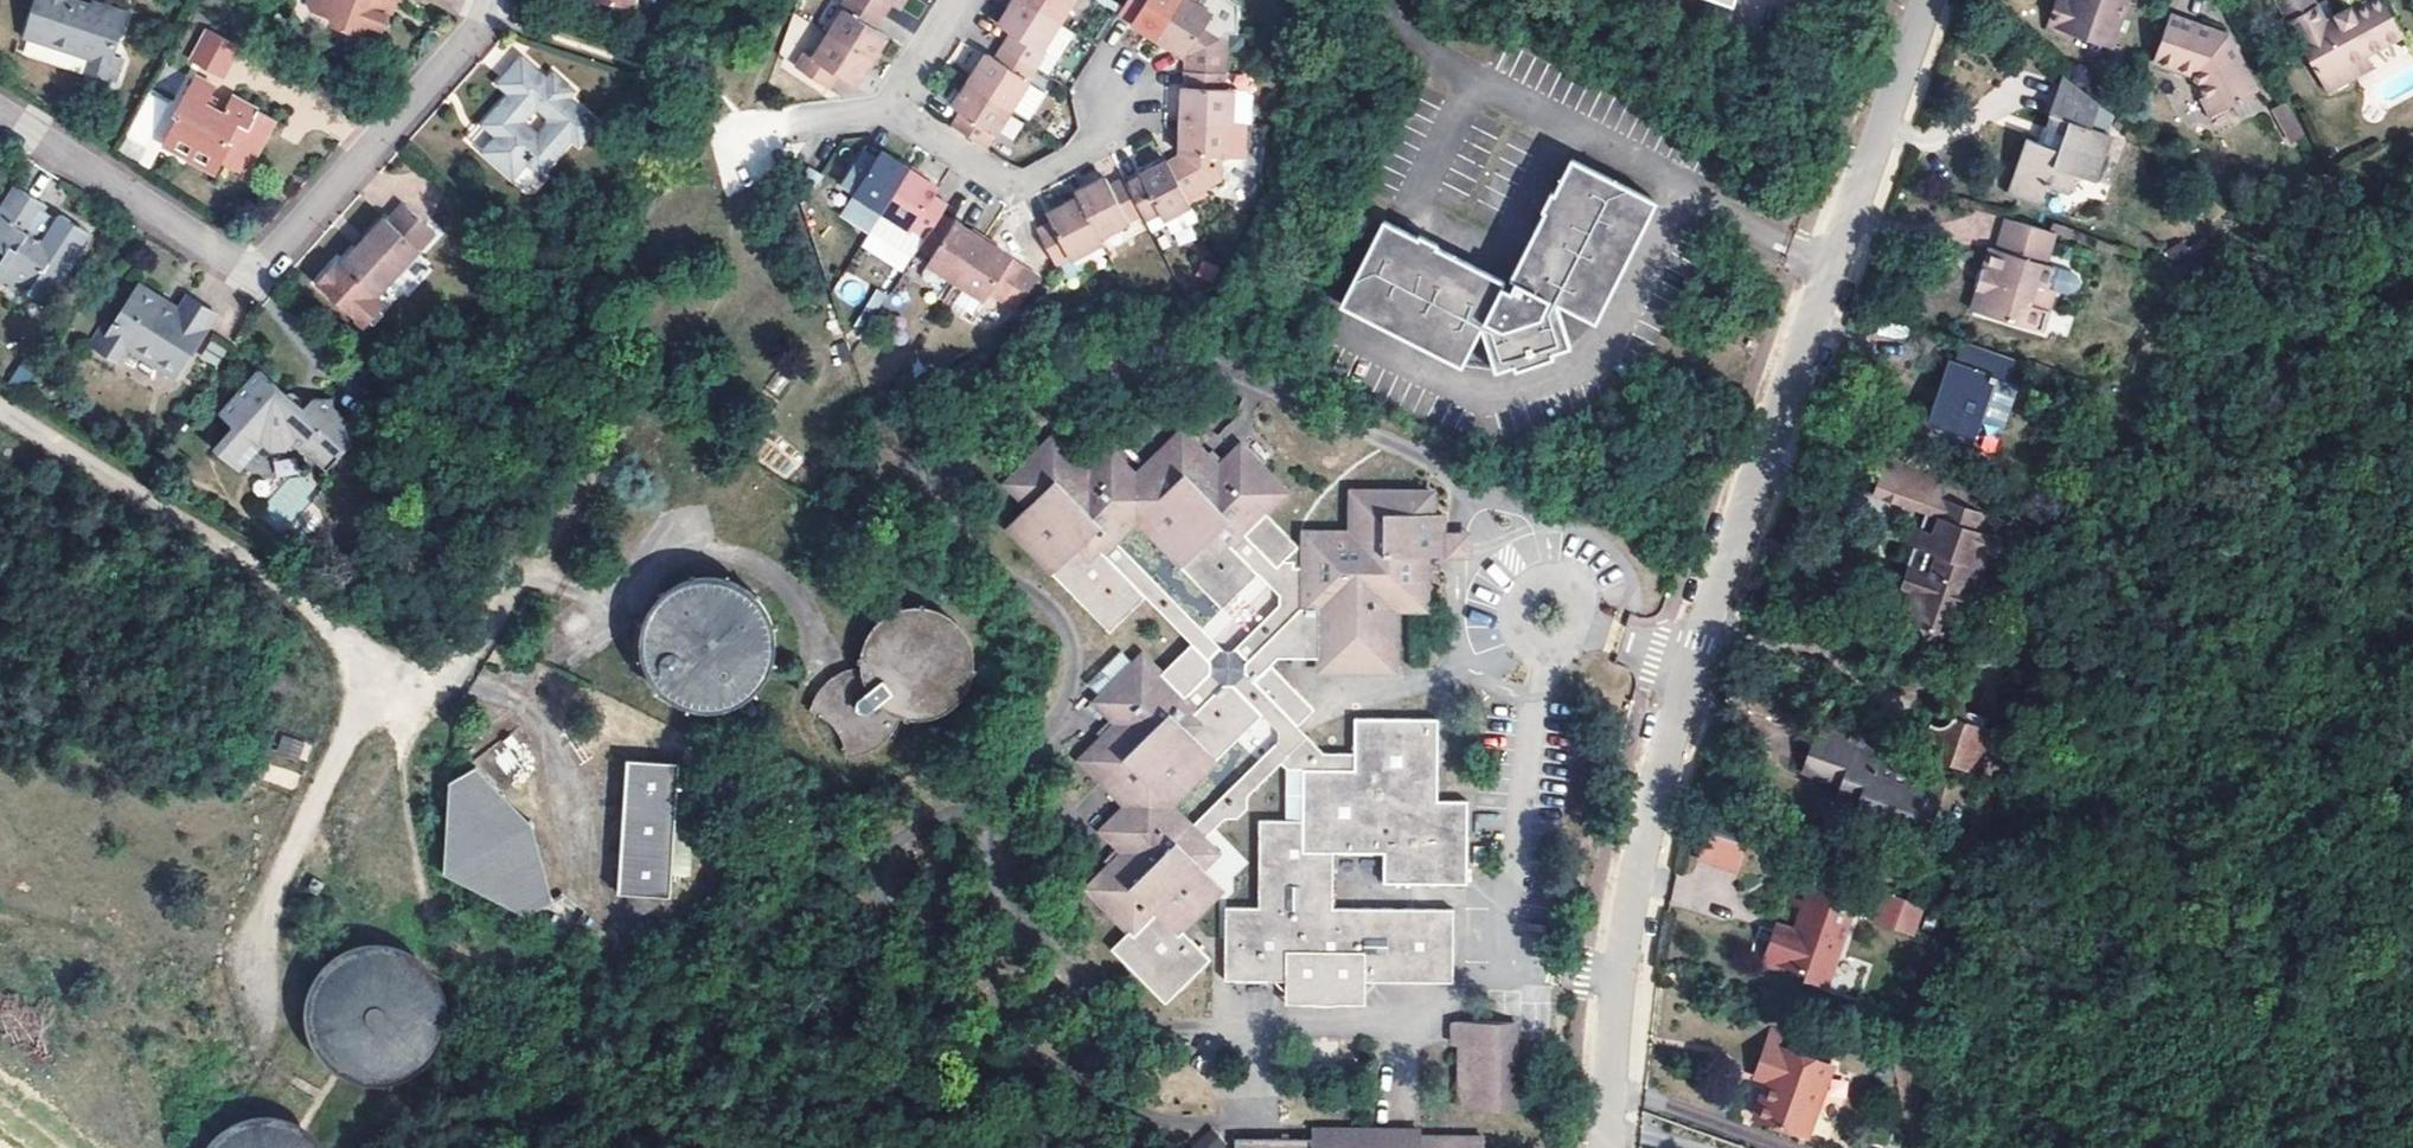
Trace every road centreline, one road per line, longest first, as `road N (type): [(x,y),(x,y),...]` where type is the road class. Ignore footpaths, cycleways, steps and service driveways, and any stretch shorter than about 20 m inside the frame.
road 1 (residential): [(1927,0),(1647,810),(1607,1147)]
road 2 (track): [(0,410),(413,669),(460,666),(543,553)]
road 3 (residential): [(0,112),(232,261),(260,265),(494,0)]
road 4 (residential): [(890,108),(1002,183),(1019,182),(1095,144),(1120,88)]
road 5 (residential): [(959,0),(890,108)]

